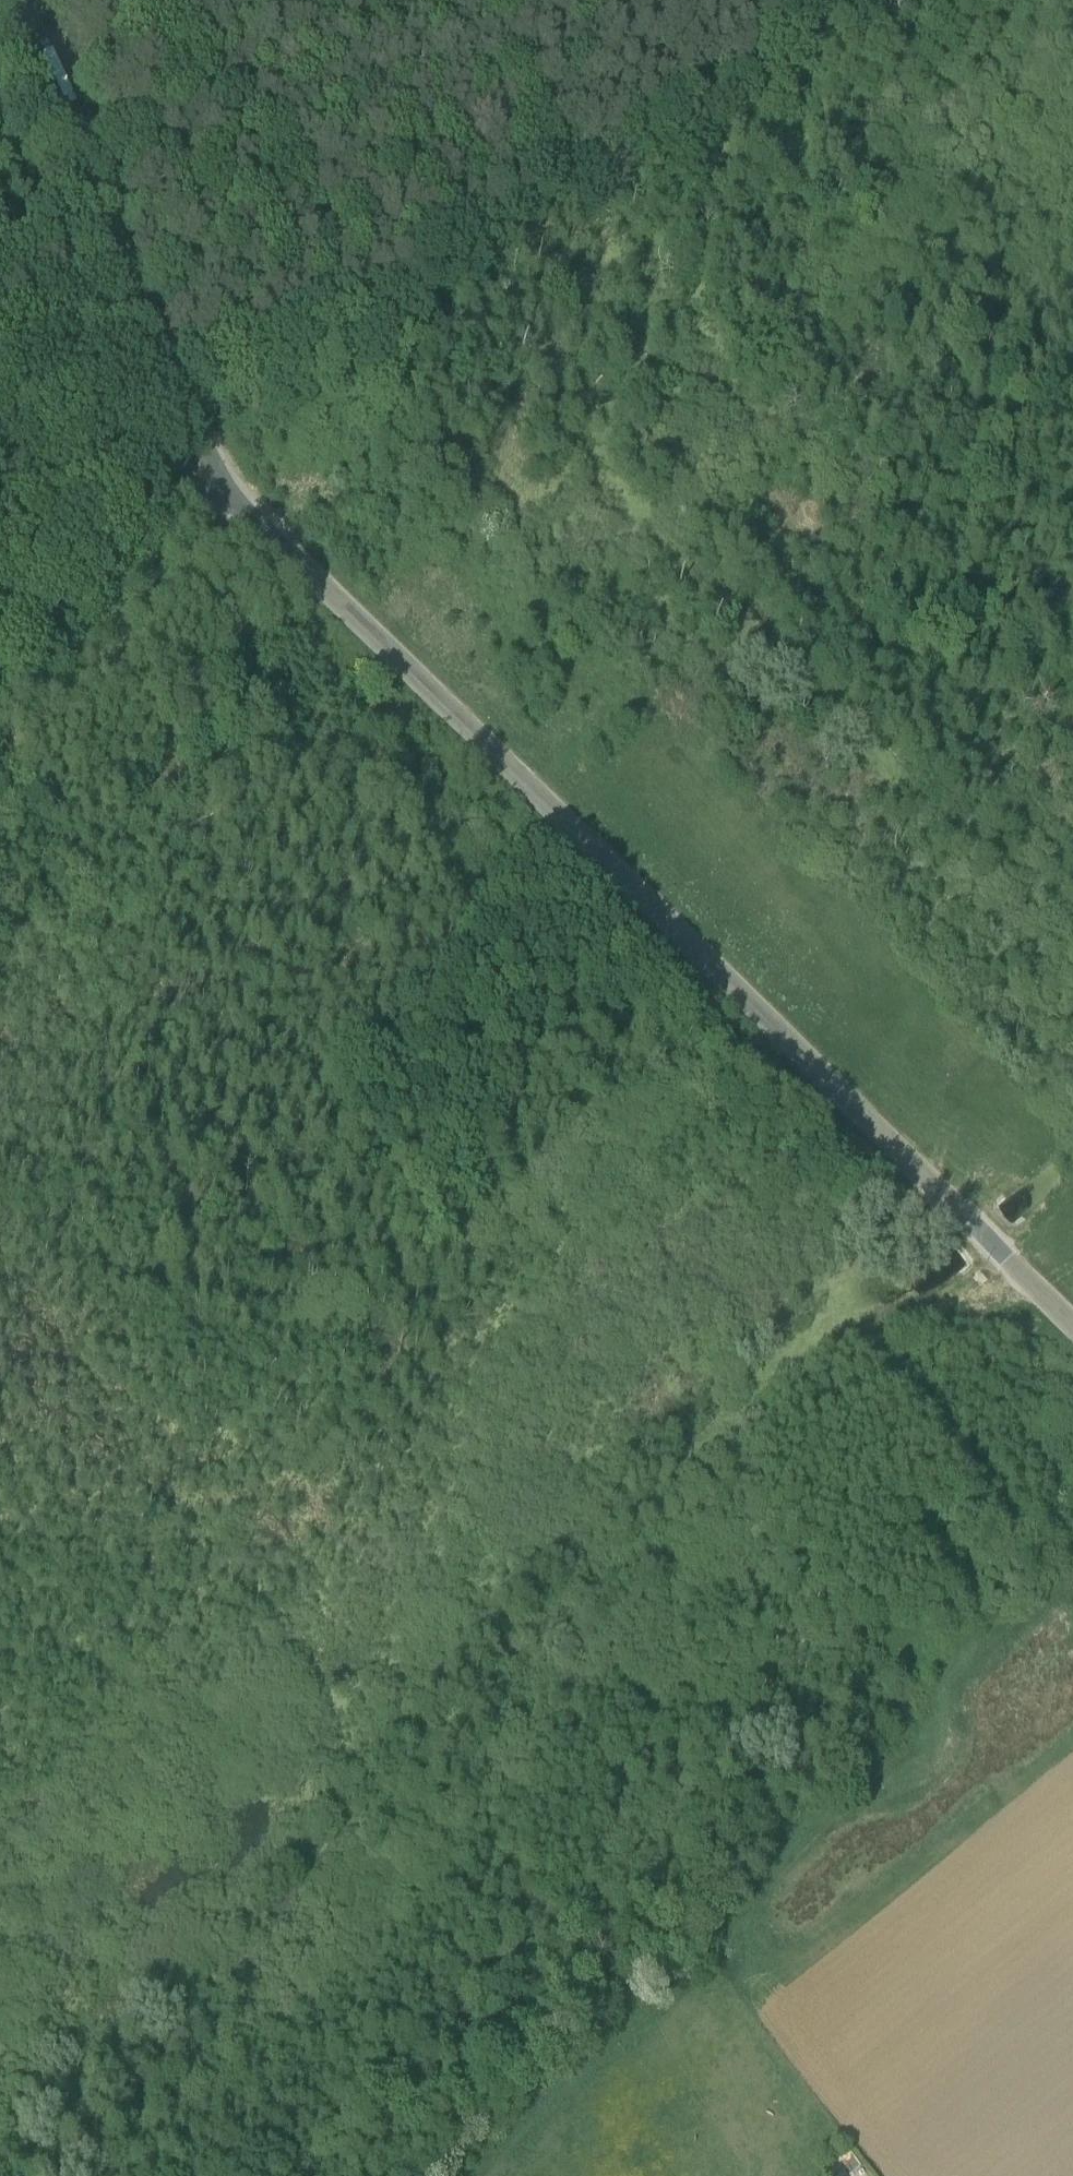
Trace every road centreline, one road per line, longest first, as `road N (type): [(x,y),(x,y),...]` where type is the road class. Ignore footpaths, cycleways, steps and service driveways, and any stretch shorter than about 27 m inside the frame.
road 1 (tertiary): [(1072,1330),(195,475)]
road 2 (unclassified): [(195,475),(176,395),(26,0)]
road 3 (tertiary): [(195,475),(0,470)]

